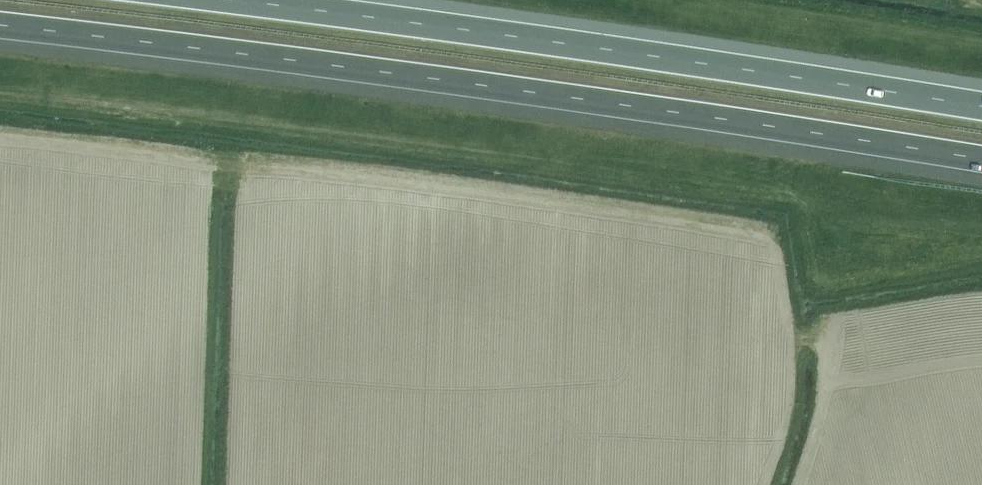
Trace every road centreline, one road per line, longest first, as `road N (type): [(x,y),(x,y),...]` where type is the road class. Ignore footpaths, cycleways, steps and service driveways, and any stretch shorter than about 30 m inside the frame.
road 1 (motorway): [(0,25),(635,106),(981,159)]
road 2 (motorway): [(981,105),(235,0)]

